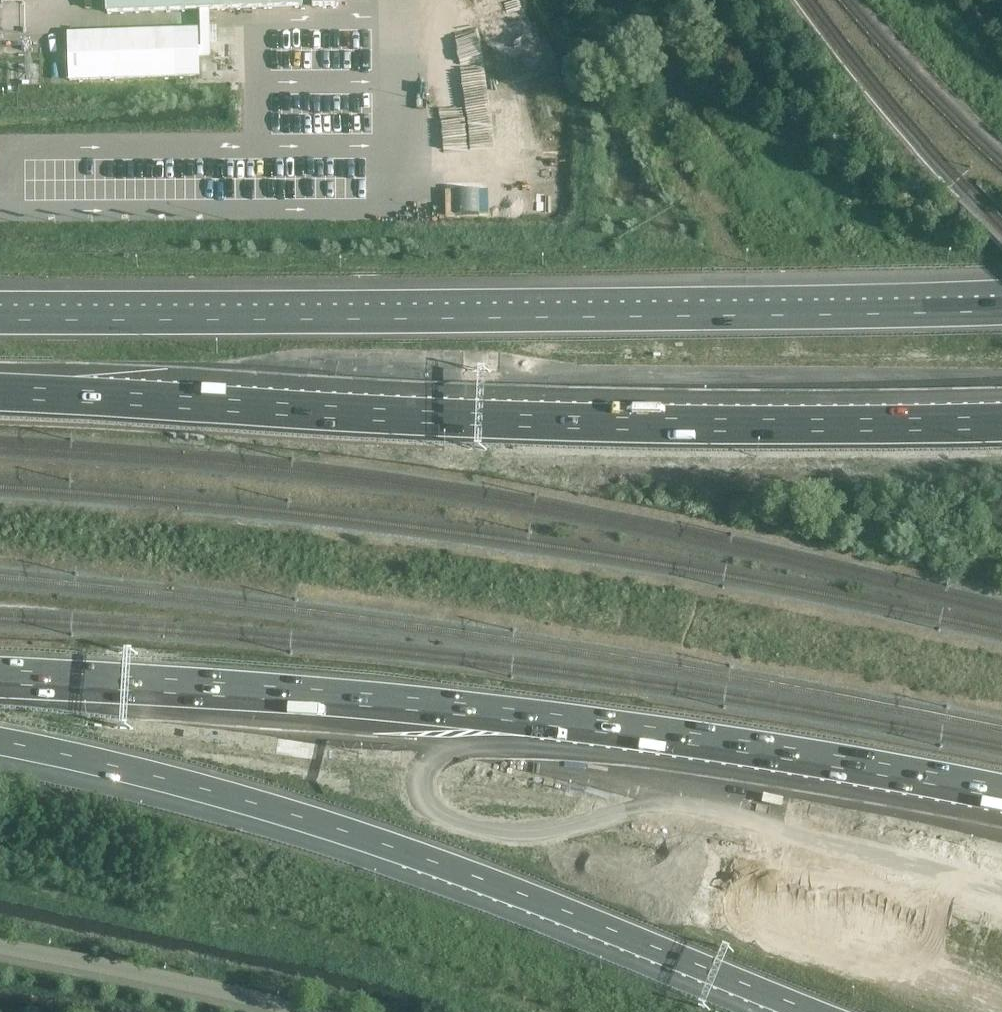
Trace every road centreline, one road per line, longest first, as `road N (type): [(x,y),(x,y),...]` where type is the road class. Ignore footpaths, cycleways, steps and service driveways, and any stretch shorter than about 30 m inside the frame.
road 1 (motorway): [(0,678),(449,710),(785,755),(1001,795)]
road 2 (motorway): [(1001,420),(583,423),(0,399)]
road 3 (motorway): [(1001,312),(0,320)]
road 4 (motorway): [(0,741),(186,784),(387,846),(809,1011)]
road 5 (unclassified): [(303,1011),(0,946)]

